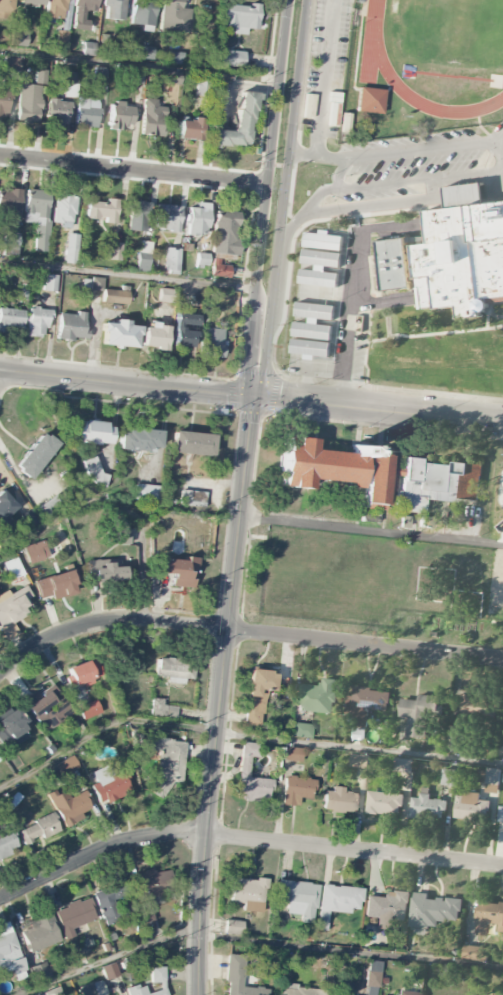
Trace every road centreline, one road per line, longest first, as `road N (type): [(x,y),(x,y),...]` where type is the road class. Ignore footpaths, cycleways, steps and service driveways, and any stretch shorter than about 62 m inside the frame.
road 1 (tertiary): [(198,994),(204,835),(251,397)]
road 2 (residential): [(0,675),(50,640),(136,621),(502,660)]
road 3 (residential): [(502,867),(183,834),(96,853),(0,900)]
road 4 (tertiary): [(502,423),(0,372)]
road 5 (tertiary): [(251,397),(261,368),(303,0)]
road 6 (tertiary): [(287,0),(244,364),(251,397)]
road 7 (residential): [(265,184),(0,156)]

